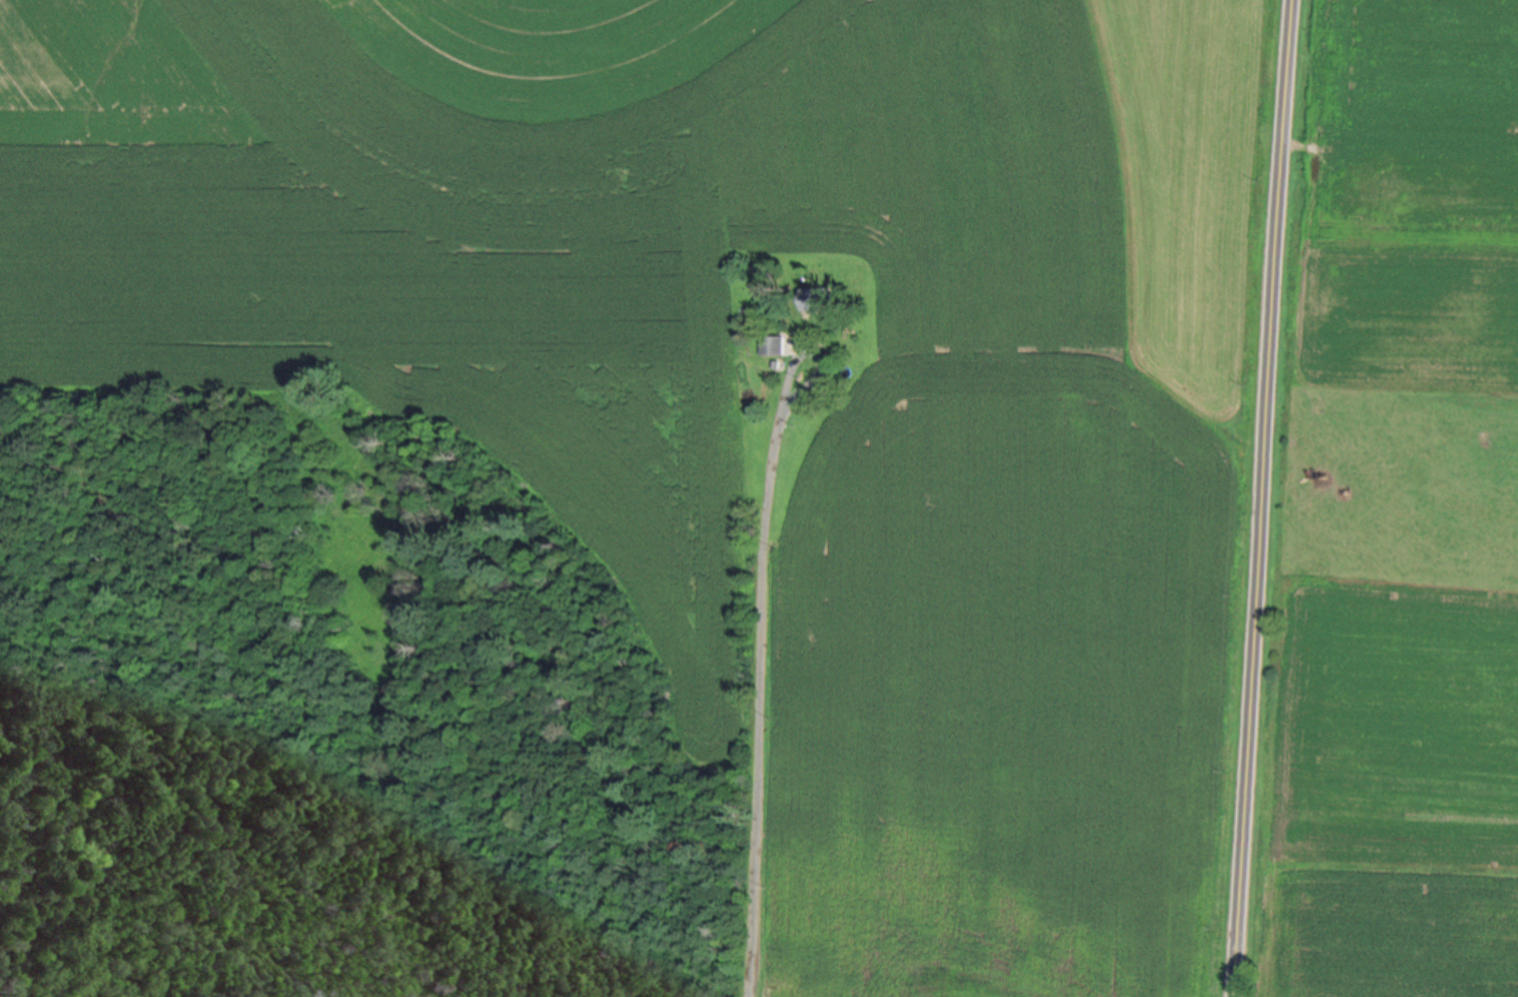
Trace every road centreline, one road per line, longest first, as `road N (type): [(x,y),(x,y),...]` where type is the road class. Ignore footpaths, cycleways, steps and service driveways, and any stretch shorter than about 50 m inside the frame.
road 1 (residential): [(1232,996),(1290,0)]
road 2 (residential): [(746,996),(754,449)]

